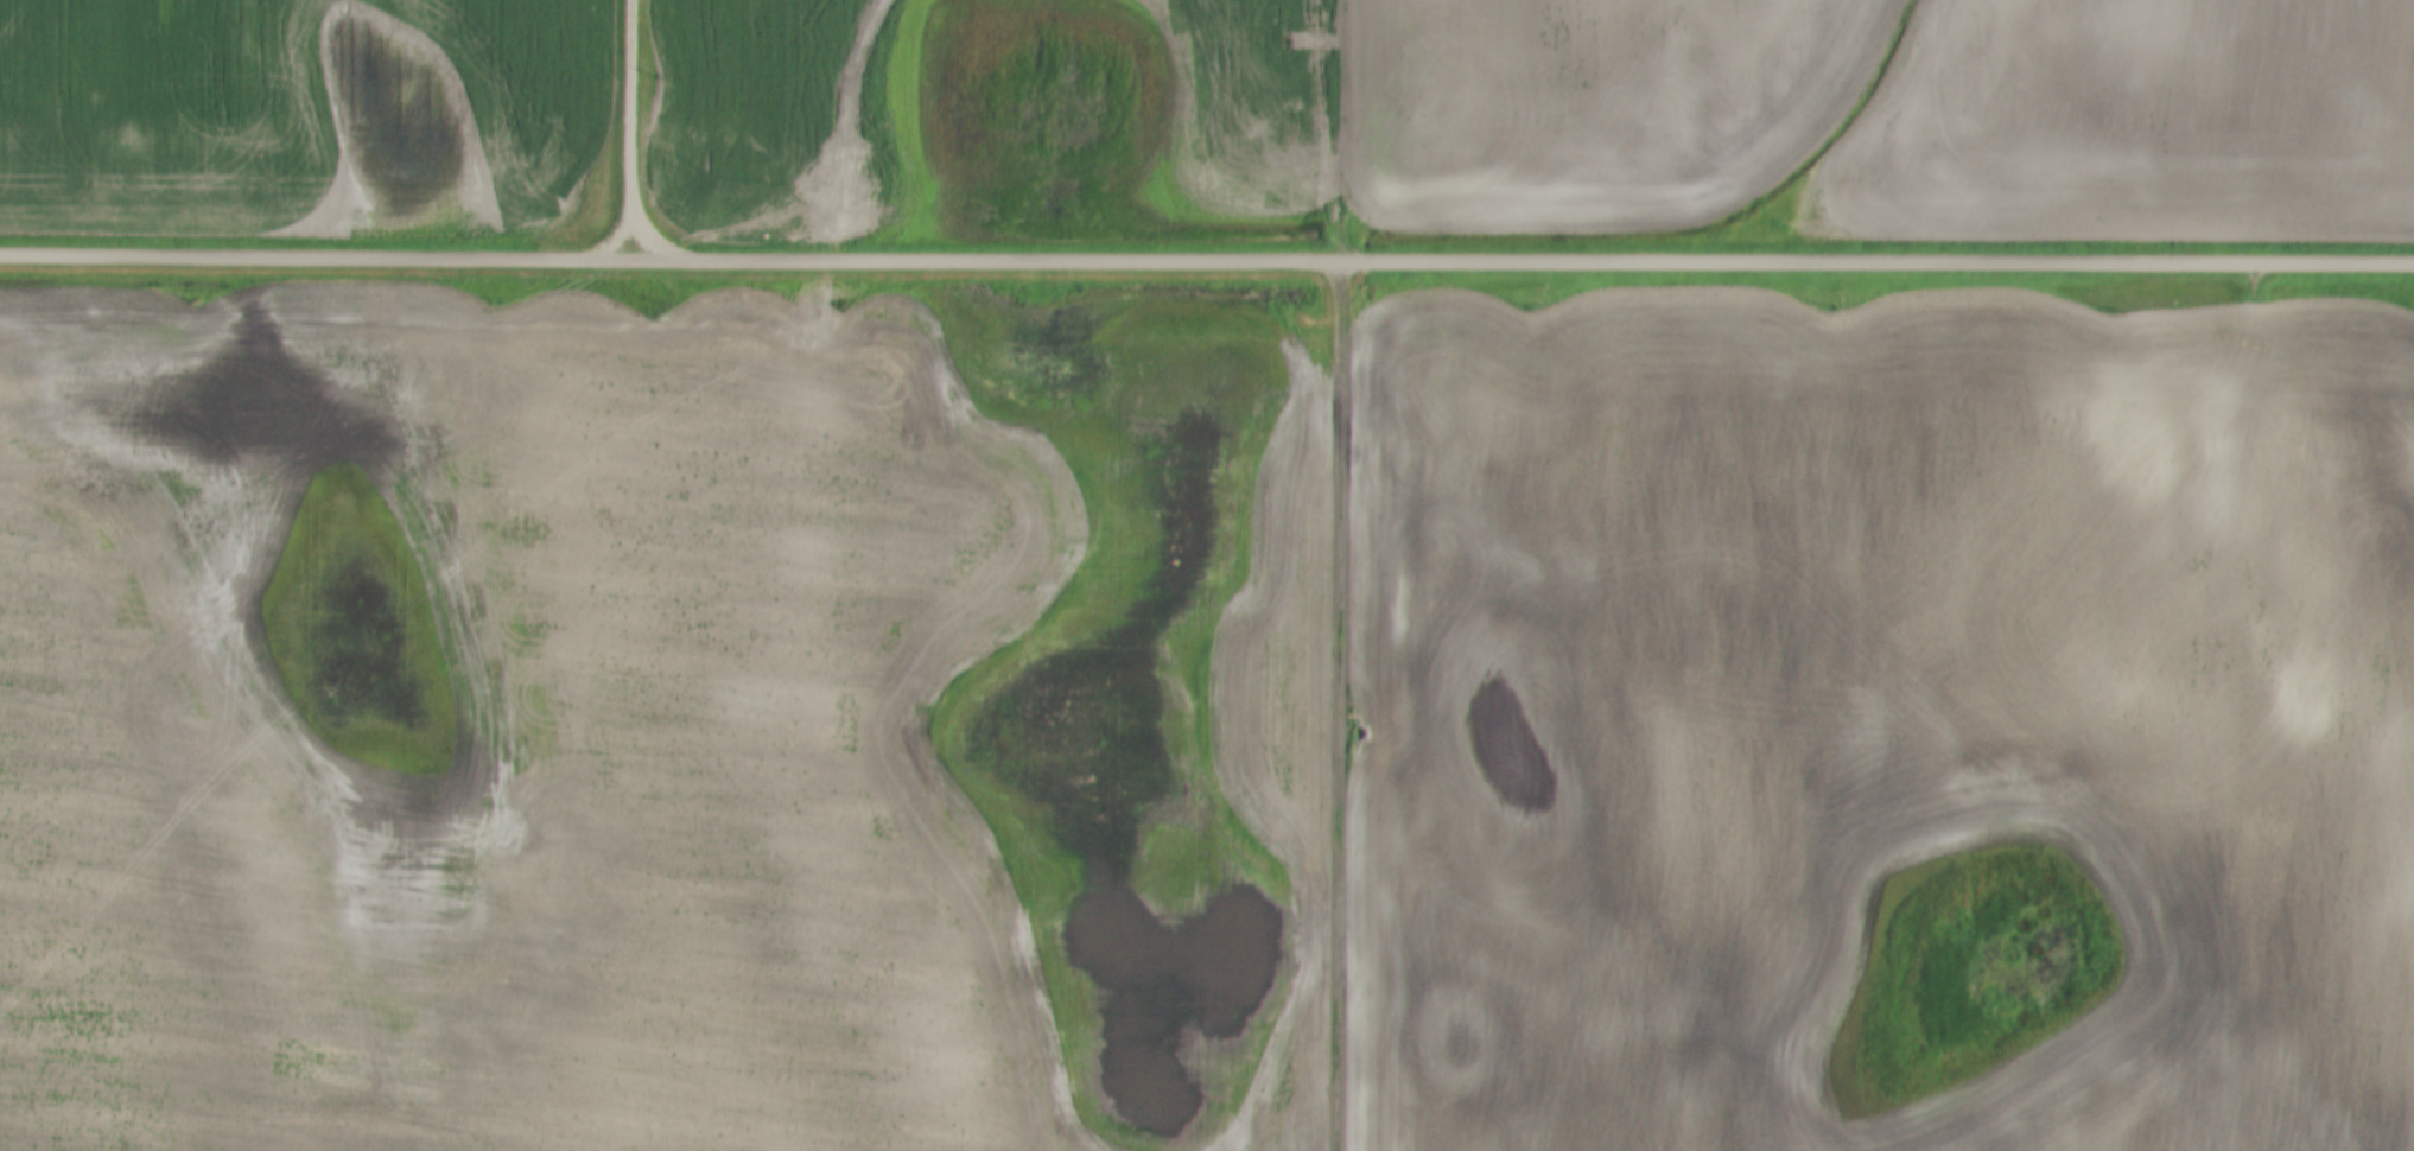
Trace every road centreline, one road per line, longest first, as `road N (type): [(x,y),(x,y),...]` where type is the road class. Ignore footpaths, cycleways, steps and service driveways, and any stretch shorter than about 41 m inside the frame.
road 1 (residential): [(2413,259),(1918,266),(0,256)]
road 2 (track): [(1345,1150),(1342,259)]
road 3 (track): [(1342,259),(1343,0)]

